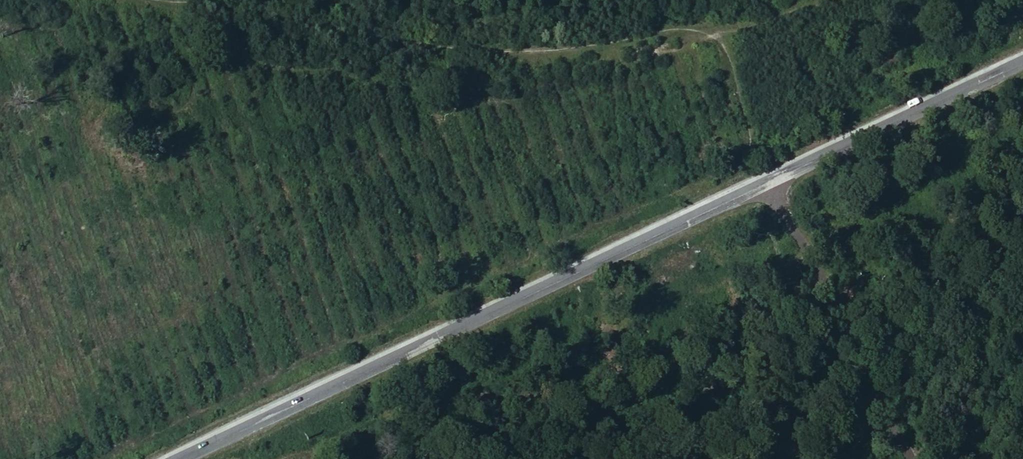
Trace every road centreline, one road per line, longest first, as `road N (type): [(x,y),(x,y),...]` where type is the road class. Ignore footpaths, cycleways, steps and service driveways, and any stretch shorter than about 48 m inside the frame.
road 1 (tertiary): [(1022,59),(166,458)]
road 2 (track): [(899,458),(765,179)]

